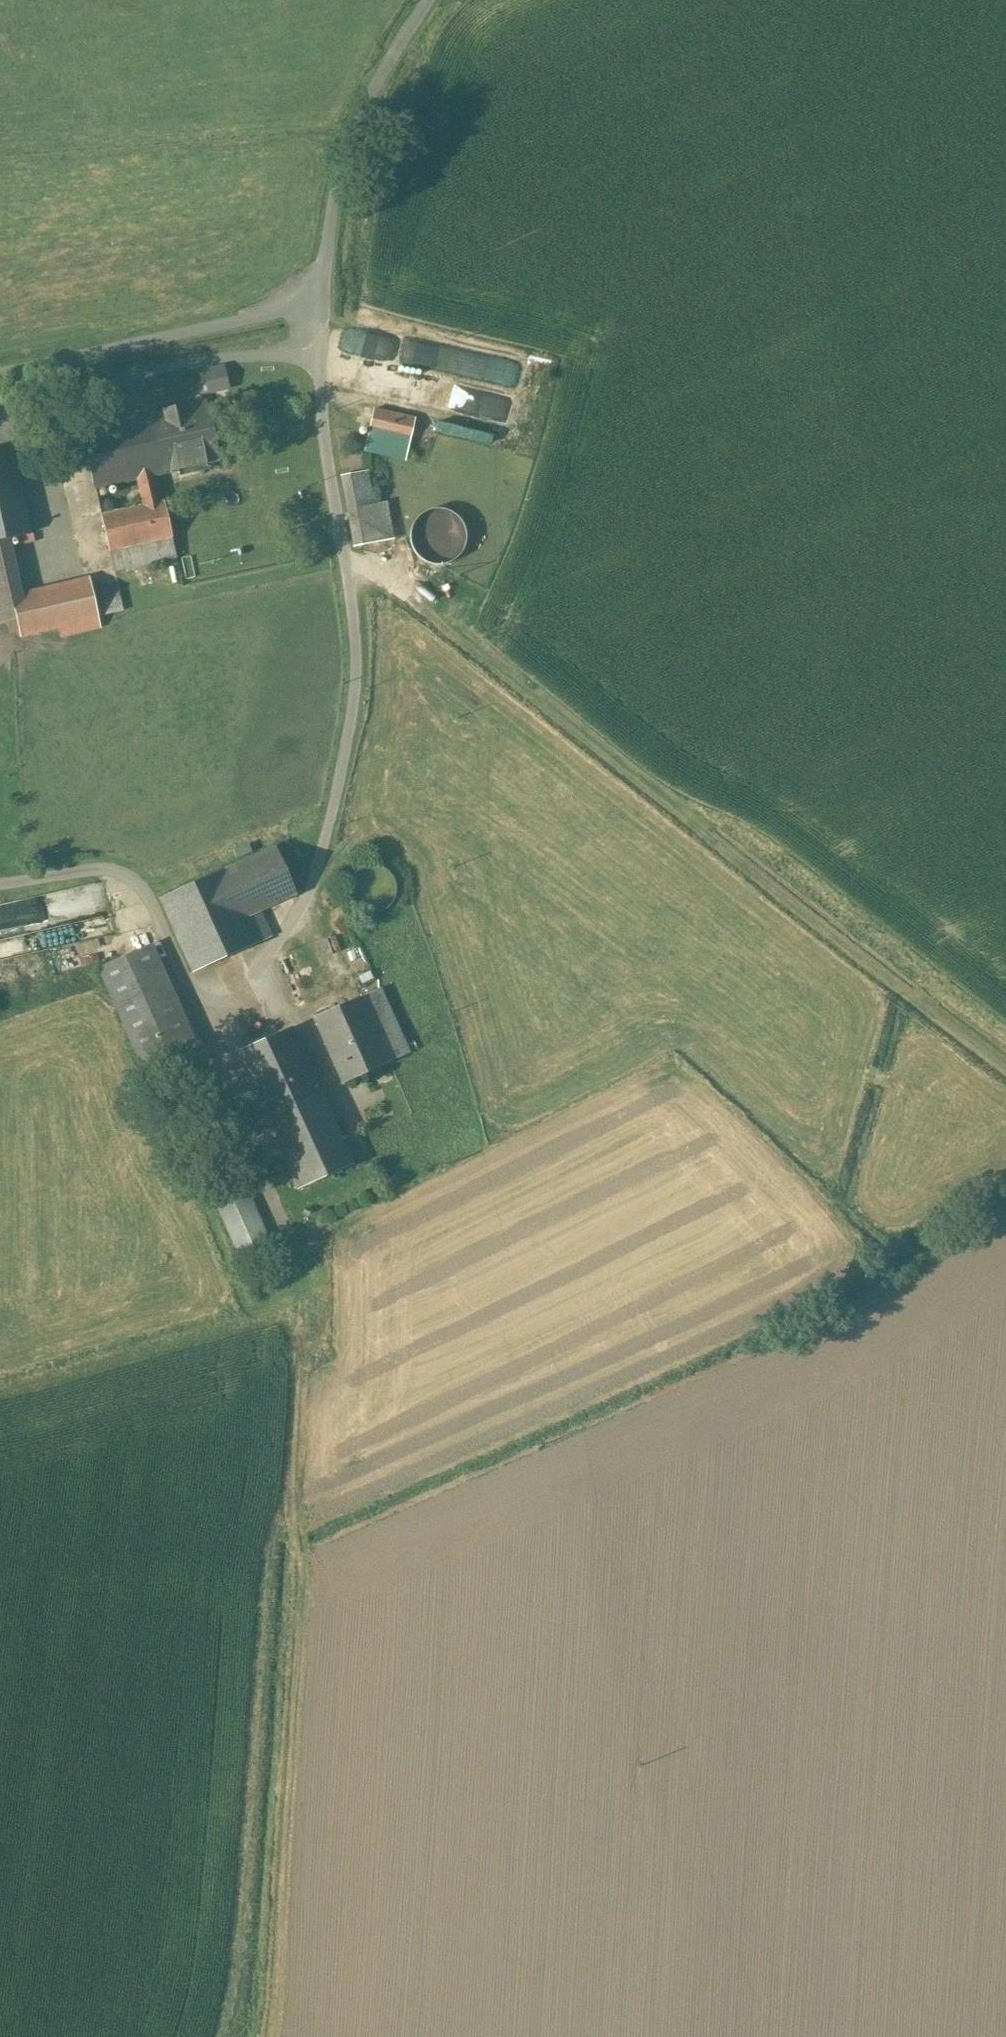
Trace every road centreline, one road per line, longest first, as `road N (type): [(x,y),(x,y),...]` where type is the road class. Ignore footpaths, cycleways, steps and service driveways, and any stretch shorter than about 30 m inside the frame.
road 1 (track): [(1005,1072),(344,556)]
road 2 (track): [(264,2036),(301,1535),(298,1319),(284,1211)]
road 3 (unclassified): [(0,372),(275,313),(323,293),(330,224),(367,110),(428,0)]

